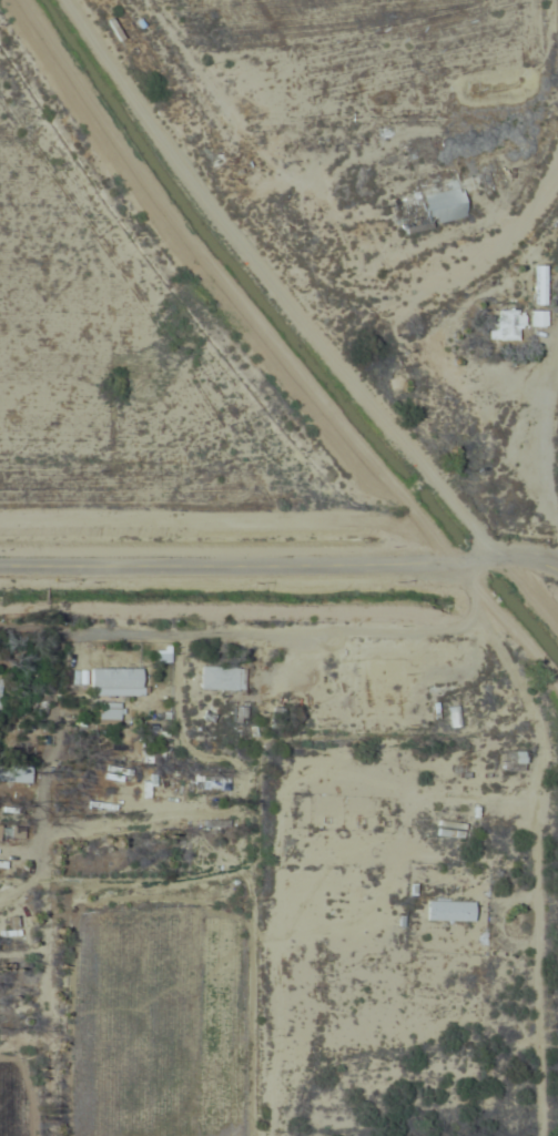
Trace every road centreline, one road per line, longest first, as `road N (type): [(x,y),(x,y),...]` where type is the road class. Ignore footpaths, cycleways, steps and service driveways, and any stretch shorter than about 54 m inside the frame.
road 1 (track): [(491,557),(261,276),(154,94),(78,0)]
road 2 (residential): [(0,557),(491,557)]

